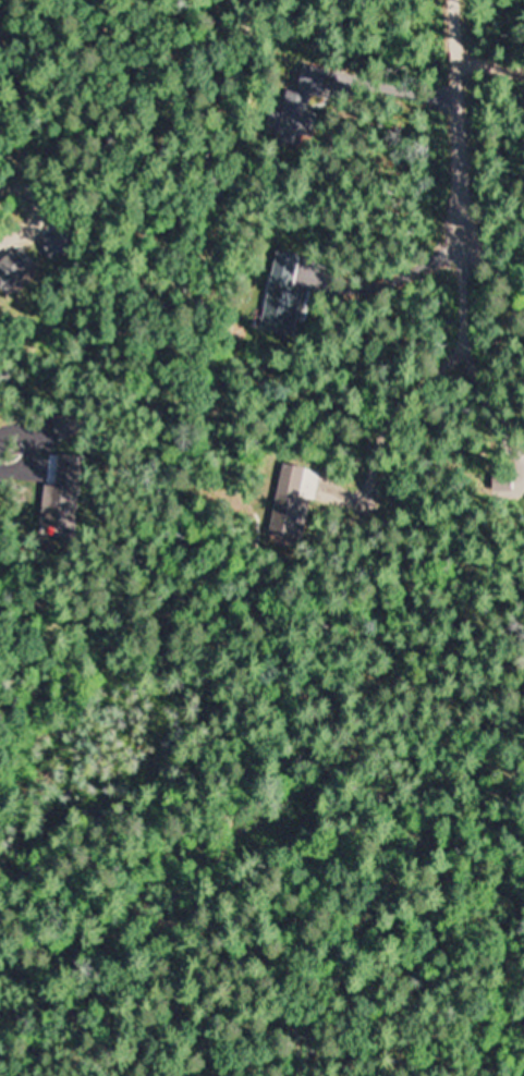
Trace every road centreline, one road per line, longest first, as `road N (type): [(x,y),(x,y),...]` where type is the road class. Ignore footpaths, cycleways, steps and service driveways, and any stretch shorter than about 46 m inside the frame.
road 1 (residential): [(463,256),(451,0)]

